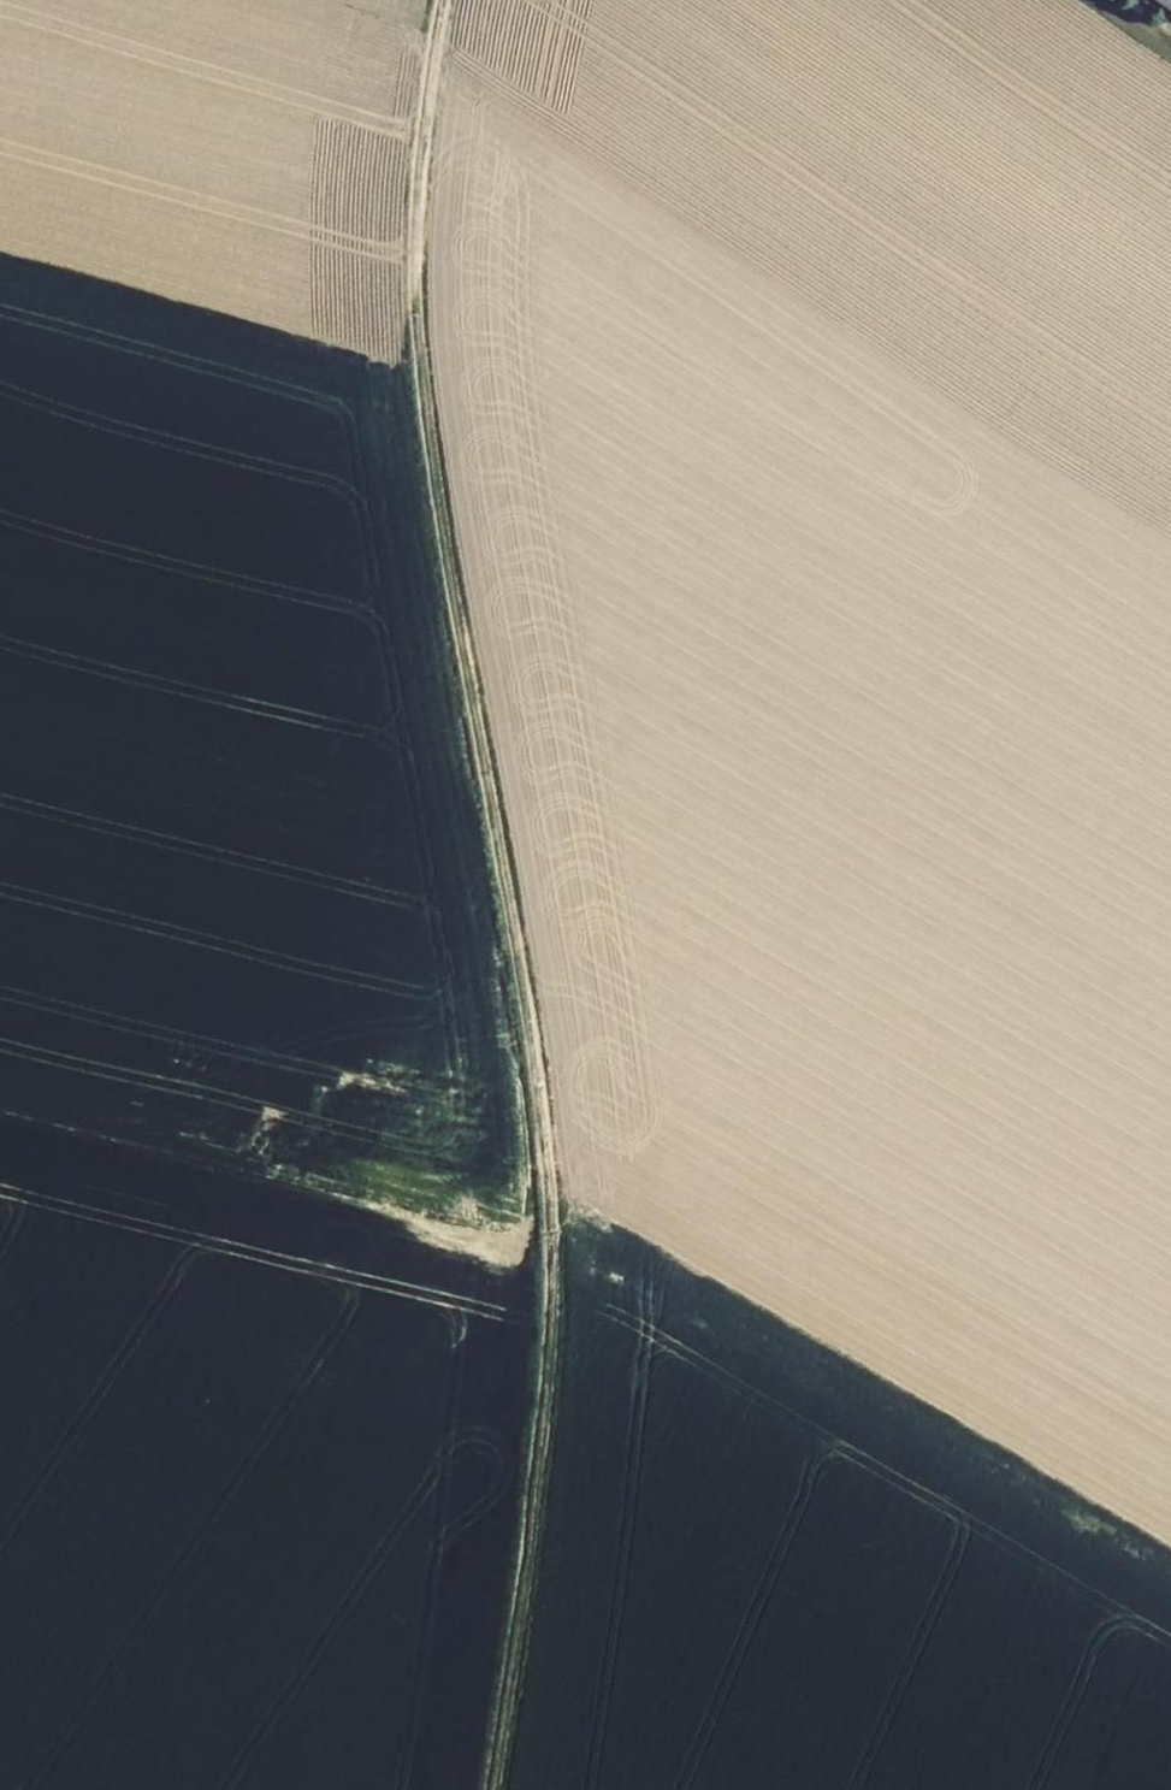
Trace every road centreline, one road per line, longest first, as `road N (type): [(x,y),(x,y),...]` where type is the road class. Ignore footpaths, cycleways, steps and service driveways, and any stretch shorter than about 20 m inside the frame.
road 1 (track): [(487,1789),(541,1496),(547,1123),(414,378),(409,194),(441,0)]

